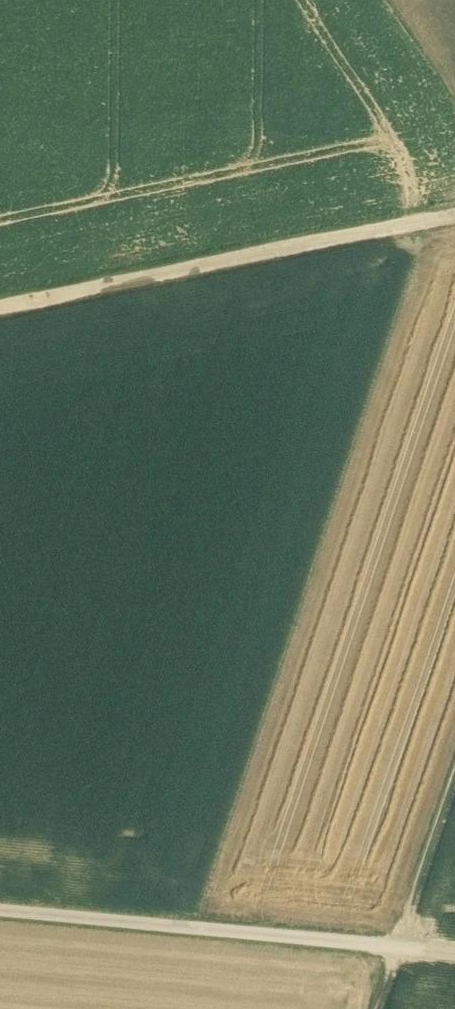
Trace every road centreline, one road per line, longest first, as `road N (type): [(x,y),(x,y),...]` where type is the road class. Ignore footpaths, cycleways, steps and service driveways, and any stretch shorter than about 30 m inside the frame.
road 1 (track): [(0,303),(454,214)]
road 2 (track): [(0,908),(405,945)]
road 3 (track): [(454,792),(405,945)]

